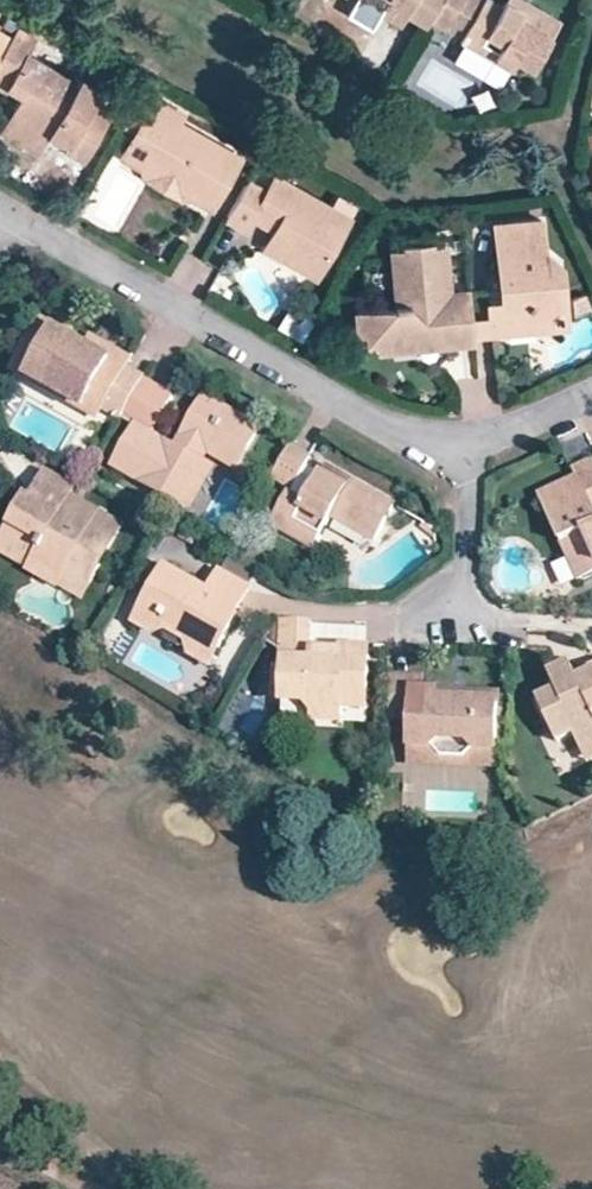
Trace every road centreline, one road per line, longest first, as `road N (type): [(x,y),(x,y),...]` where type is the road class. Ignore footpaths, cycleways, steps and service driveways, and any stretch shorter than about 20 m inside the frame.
road 1 (residential): [(0,208),(363,418),(402,431),(495,432),(591,391)]

